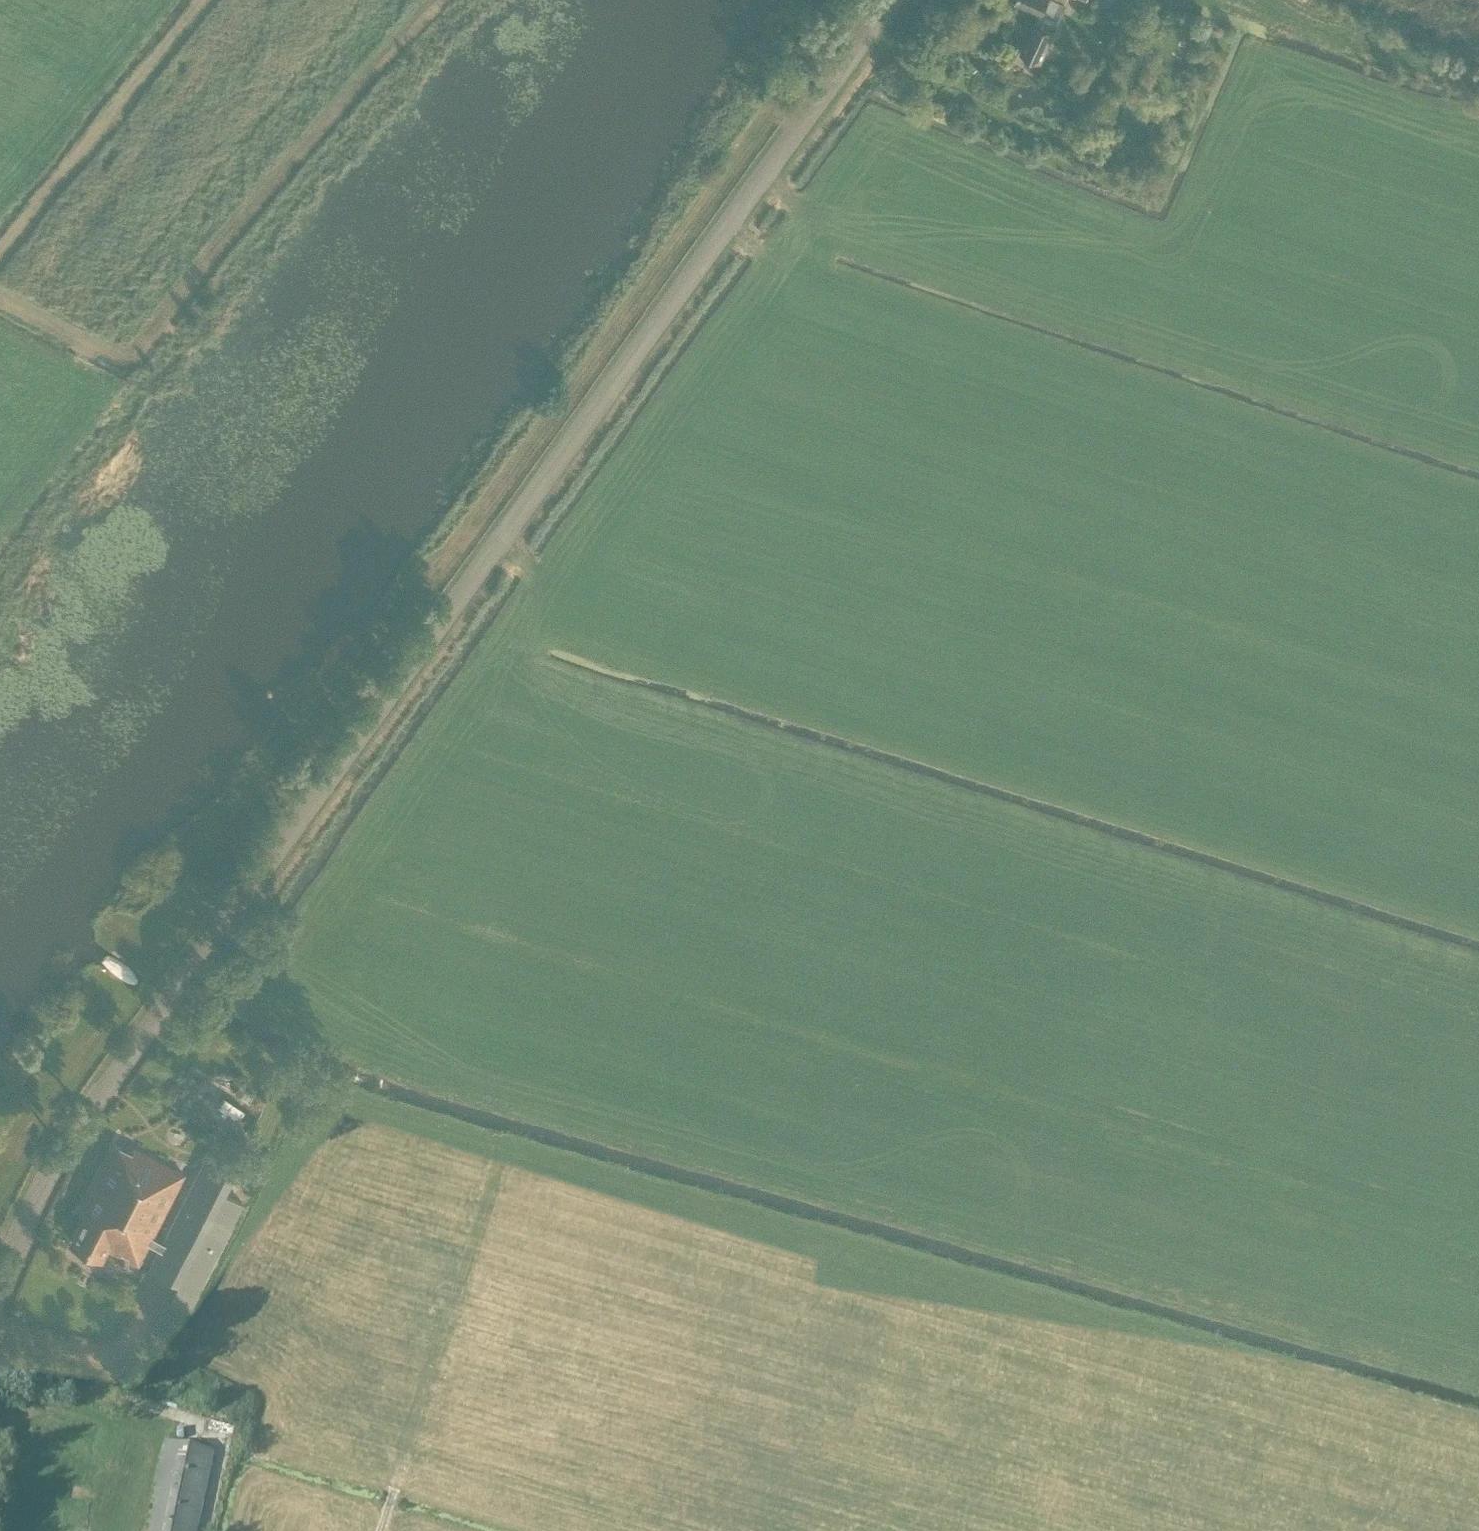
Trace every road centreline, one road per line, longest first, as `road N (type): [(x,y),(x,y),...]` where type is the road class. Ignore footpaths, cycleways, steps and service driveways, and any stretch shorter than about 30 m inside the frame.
road 1 (tertiary): [(0,1279),(36,1195),(86,1114),(889,0)]

